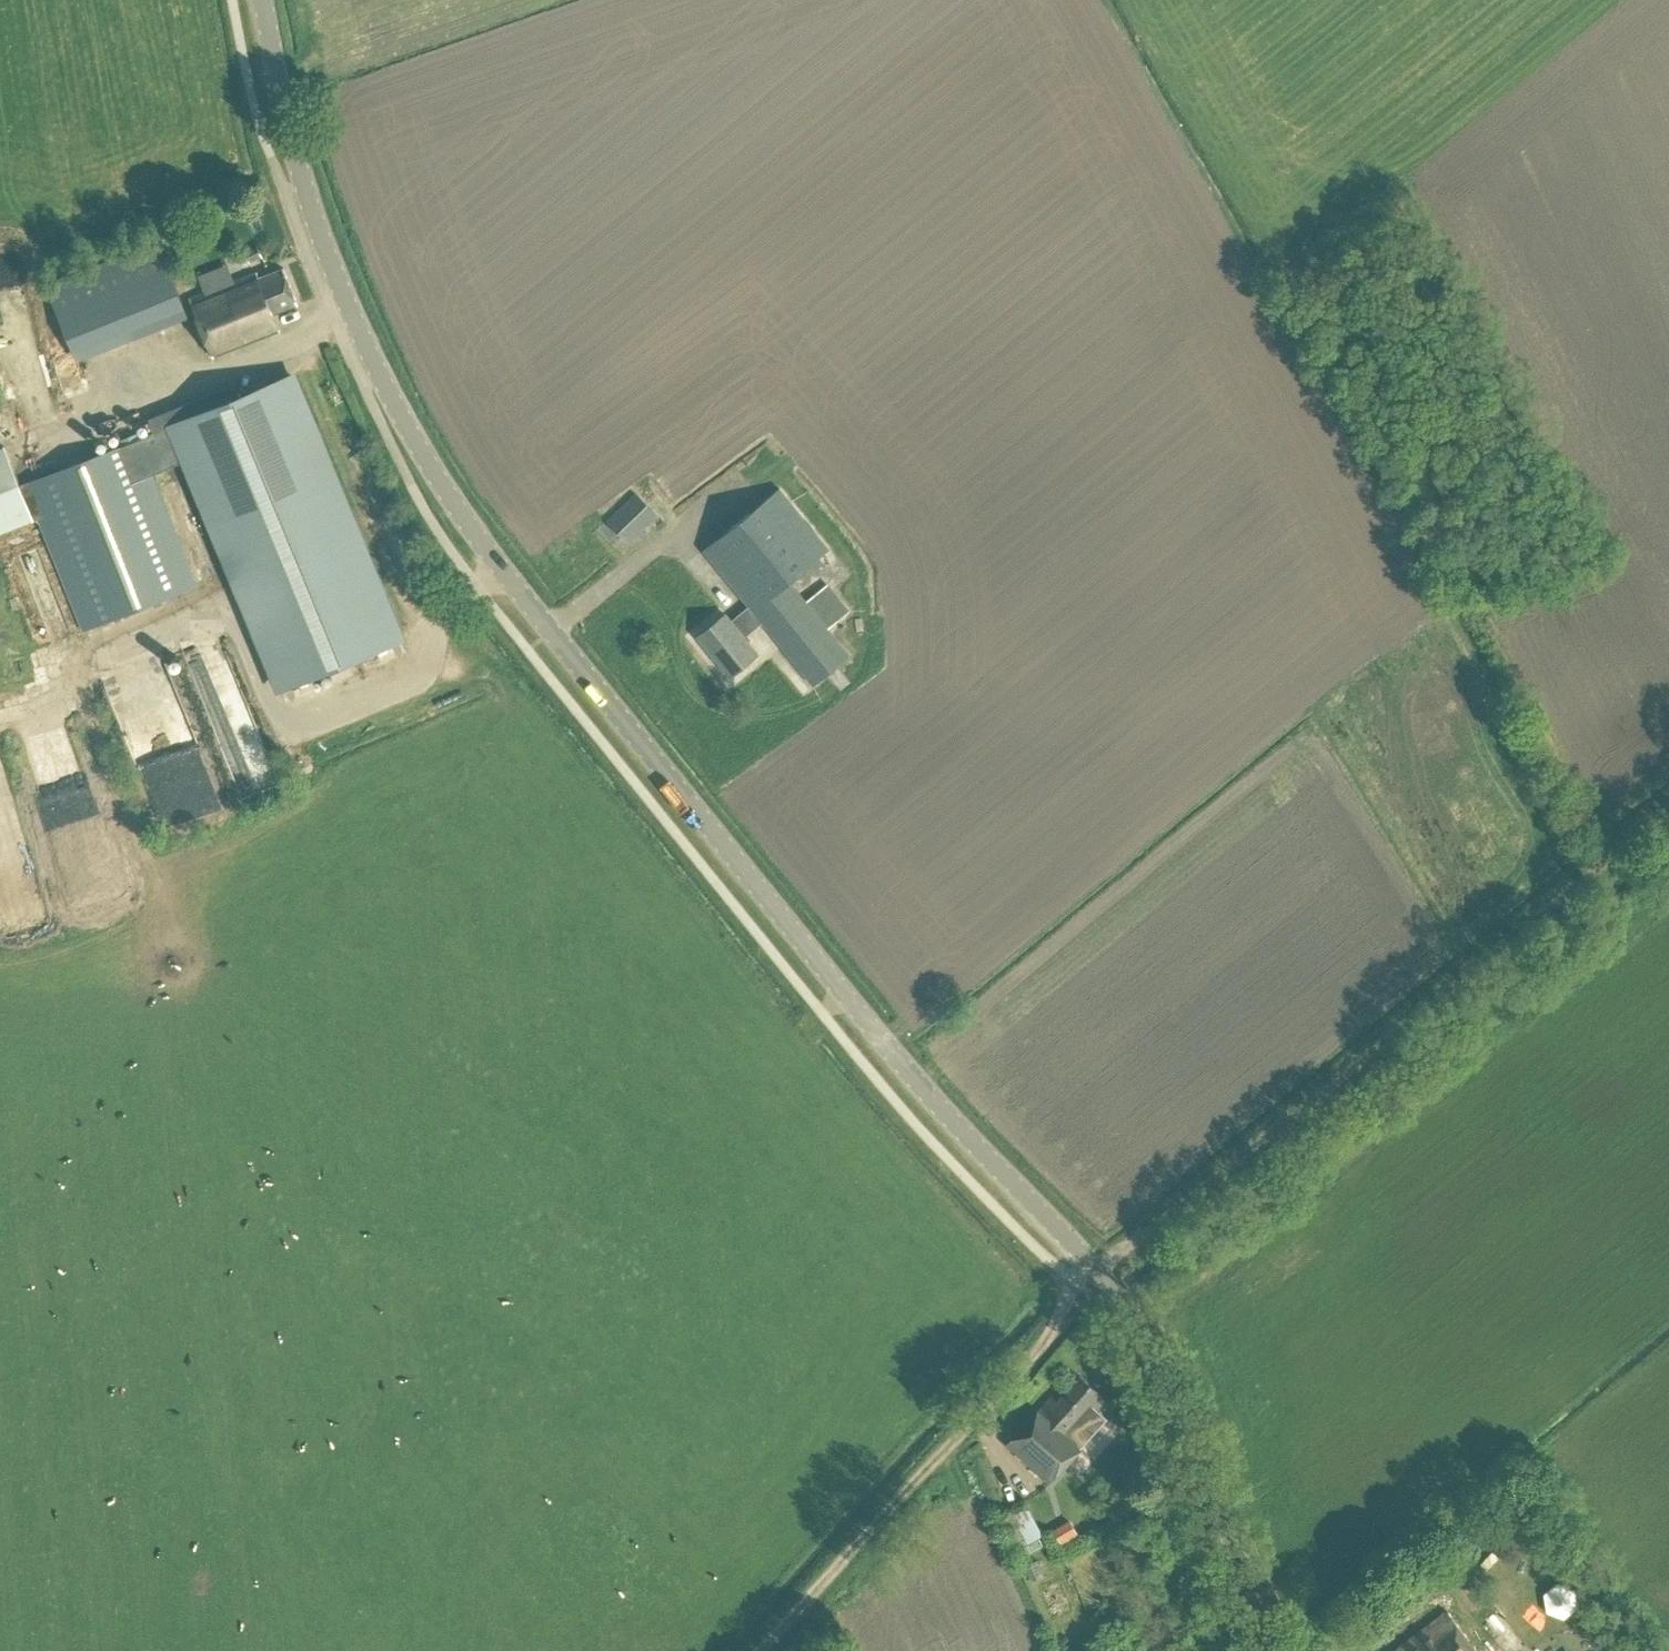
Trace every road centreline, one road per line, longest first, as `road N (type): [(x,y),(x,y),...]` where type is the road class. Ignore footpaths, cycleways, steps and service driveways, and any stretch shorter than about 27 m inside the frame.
road 1 (tertiary): [(264,0),(312,214),(378,370),(433,468),(547,629),(884,1041),(1126,1302),(1280,1650)]
road 2 (track): [(1081,1285),(1668,798)]
road 3 (track): [(760,1650),(1055,1331),(1081,1285)]

